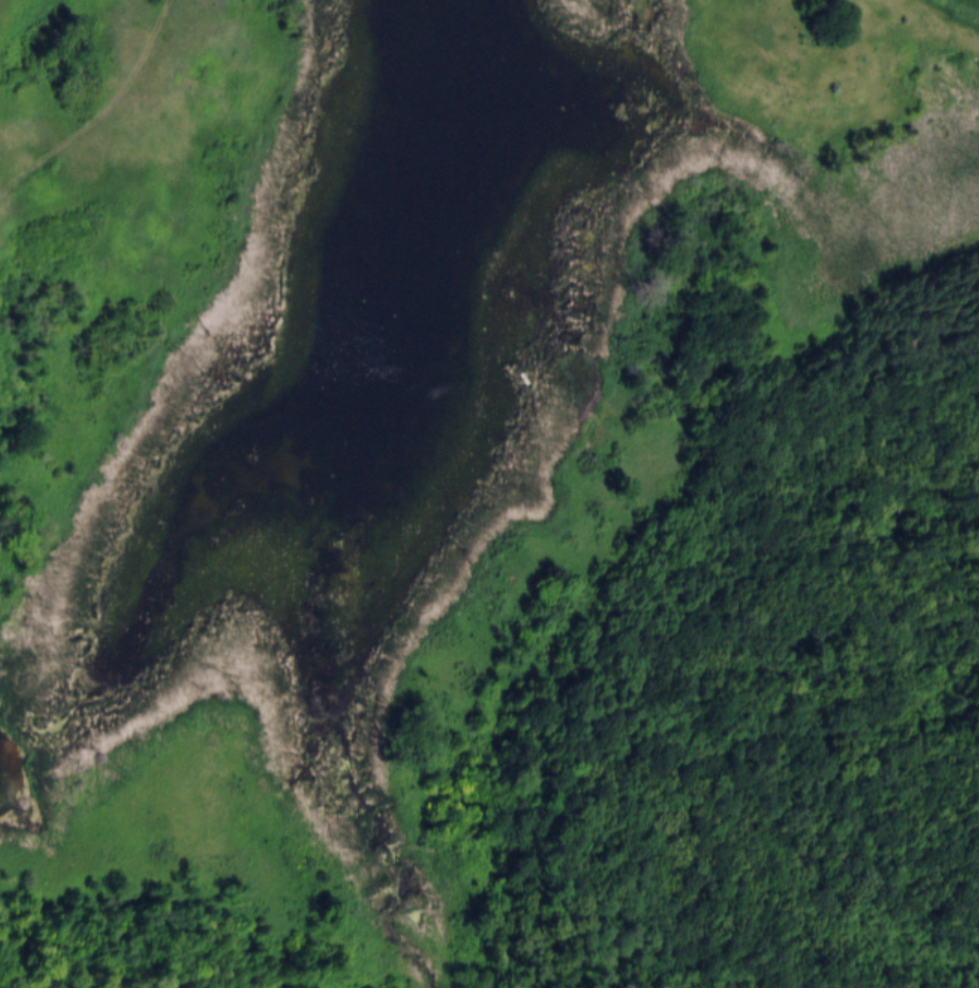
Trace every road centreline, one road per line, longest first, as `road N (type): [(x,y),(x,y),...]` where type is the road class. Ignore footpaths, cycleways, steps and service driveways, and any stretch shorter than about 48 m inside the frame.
road 1 (track): [(0,191),(129,79),(150,53),(166,0)]

